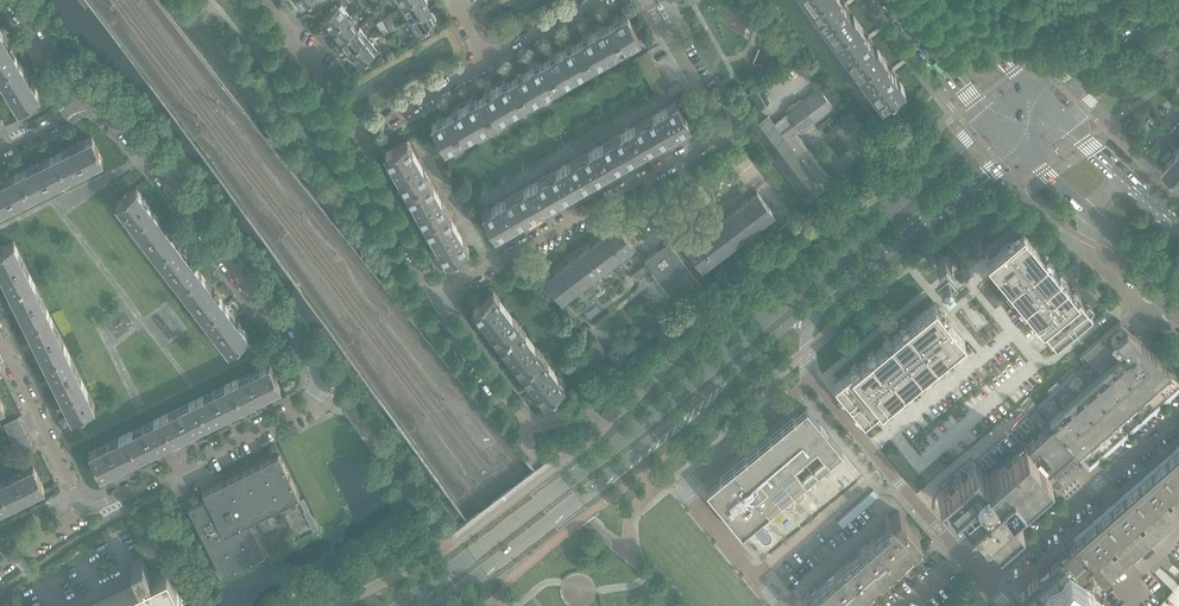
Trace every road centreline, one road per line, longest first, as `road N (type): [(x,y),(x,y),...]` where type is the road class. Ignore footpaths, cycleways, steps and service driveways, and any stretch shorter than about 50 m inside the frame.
road 1 (secondary): [(988,118),(774,312),(407,605)]
road 2 (residential): [(101,517),(331,399),(295,336),(146,156),(103,112),(79,102)]
road 3 (secondary): [(439,605),(817,301)]
road 4 (residential): [(646,0),(721,133),(436,298)]
road 5 (residential): [(775,605),(689,488),(813,380)]
road 6 (residential): [(1178,414),(988,586)]
road 7 (secondary): [(817,301),(1022,150)]
road 8 (residential): [(965,559),(813,380)]
road 9 (residential): [(101,517),(11,342)]
road 10 (residential): [(436,298),(348,141)]
road 11 (residential): [(1087,211),(1090,259),(1178,341)]
road 12 (secondary): [(1171,0),(1031,88)]
road 13 (residential): [(348,141),(265,0)]
road 14 (residential): [(348,141),(489,62)]
road 15 (tertiary): [(893,0),(988,118)]
road 16 (secondary): [(1065,118),(1178,34)]
road 17 (residential): [(489,62),(597,0)]
road 18 (residential): [(11,0),(79,102)]
road 19 (residential): [(505,399),(436,298)]
road 20 (tertiary): [(1087,211),(1178,292)]
road 21 (tertiary): [(1031,88),(947,0)]

